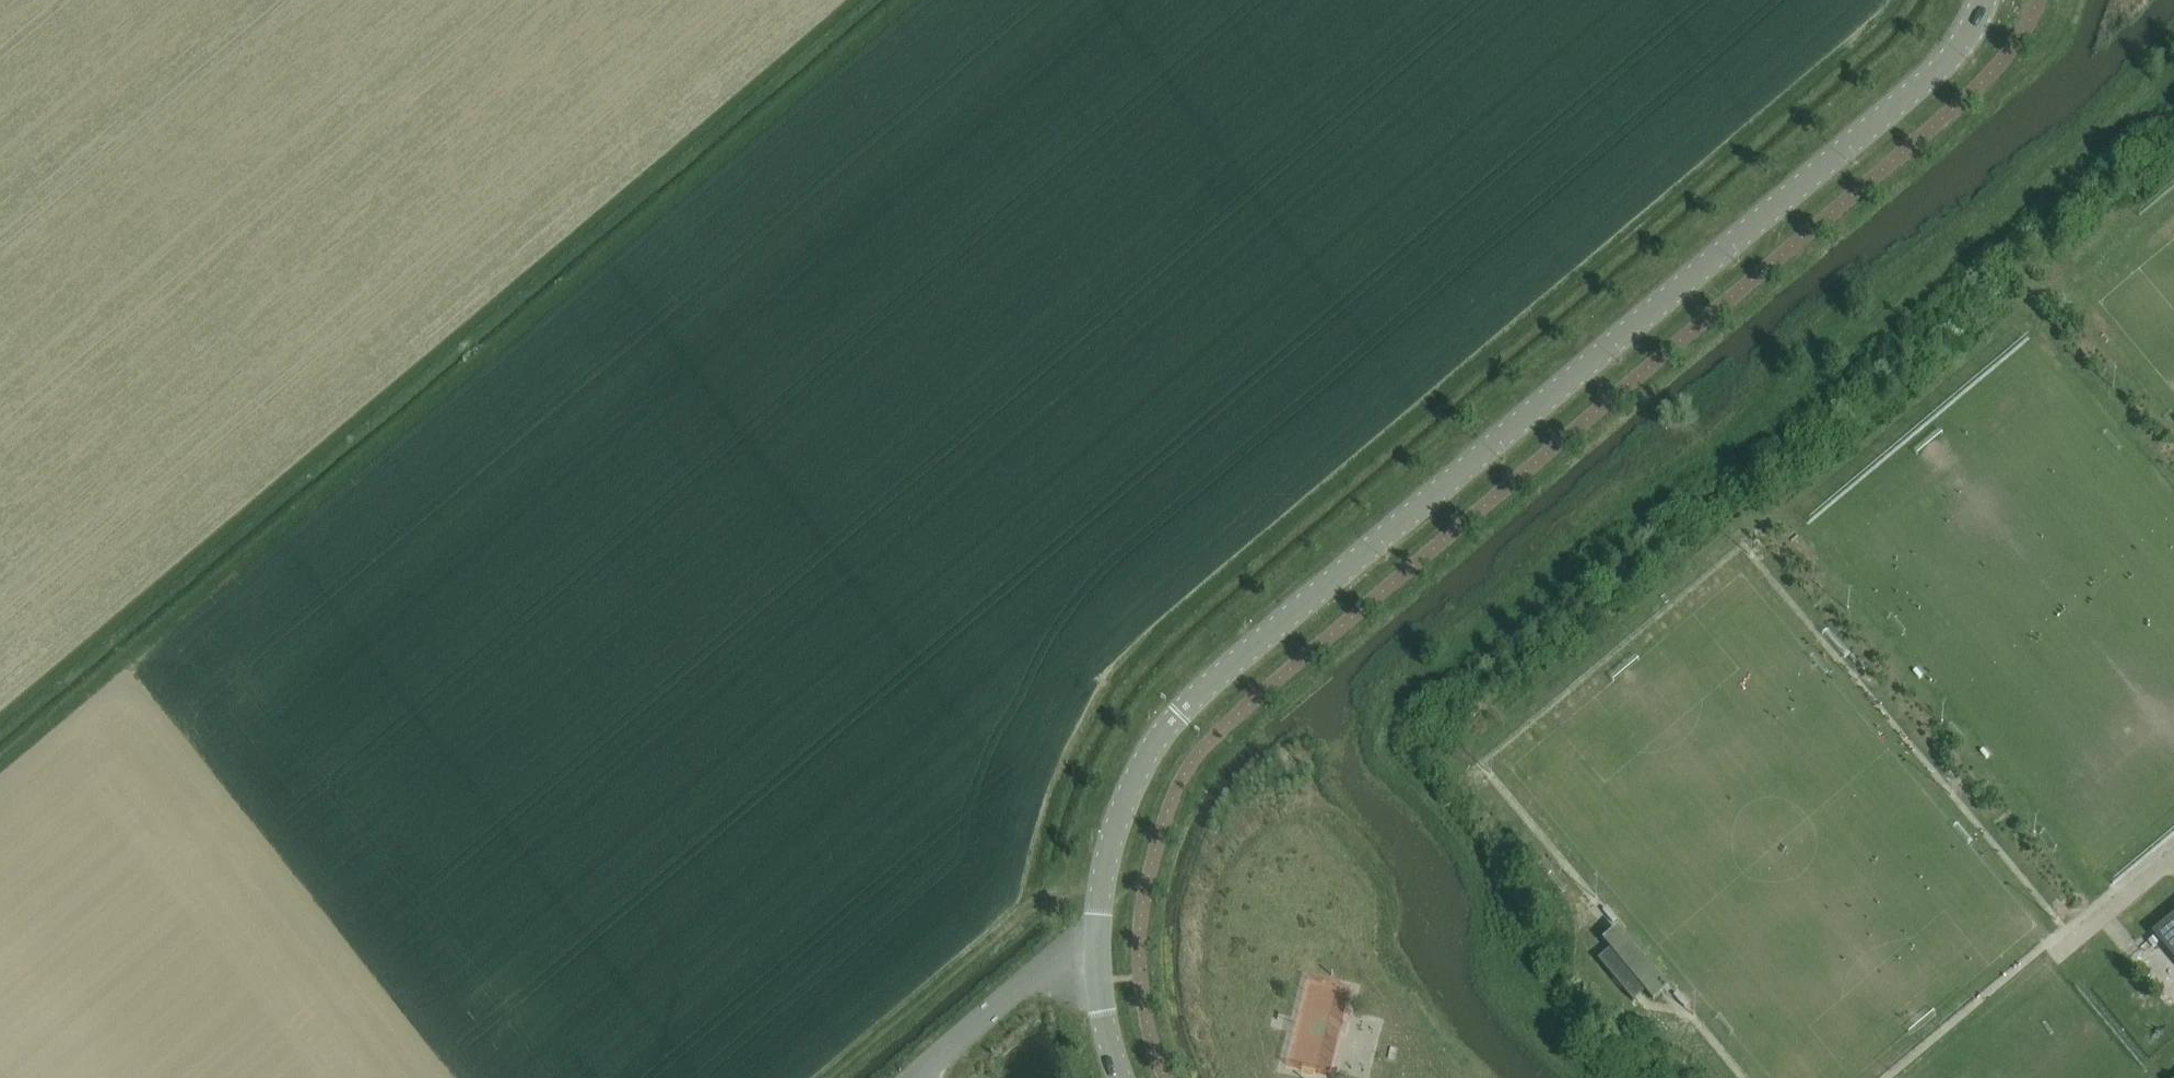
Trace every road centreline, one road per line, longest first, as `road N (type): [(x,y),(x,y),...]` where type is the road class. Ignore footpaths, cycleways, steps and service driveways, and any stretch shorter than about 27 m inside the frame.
road 1 (unclassified): [(1097,968),(1098,900),(1116,816),(1149,750),(1219,674),(1937,73),(1983,0)]
road 2 (residential): [(911,1077),(1029,978),(1097,968)]

